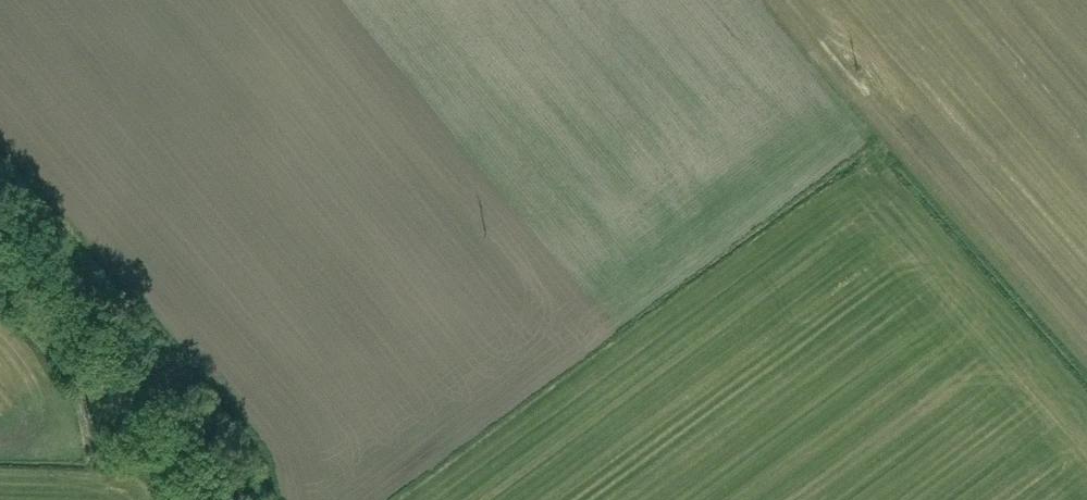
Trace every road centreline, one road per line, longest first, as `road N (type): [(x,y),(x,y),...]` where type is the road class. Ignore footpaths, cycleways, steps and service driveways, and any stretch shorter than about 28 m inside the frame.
road 1 (unclassified): [(209,499),(171,436),(0,240)]

